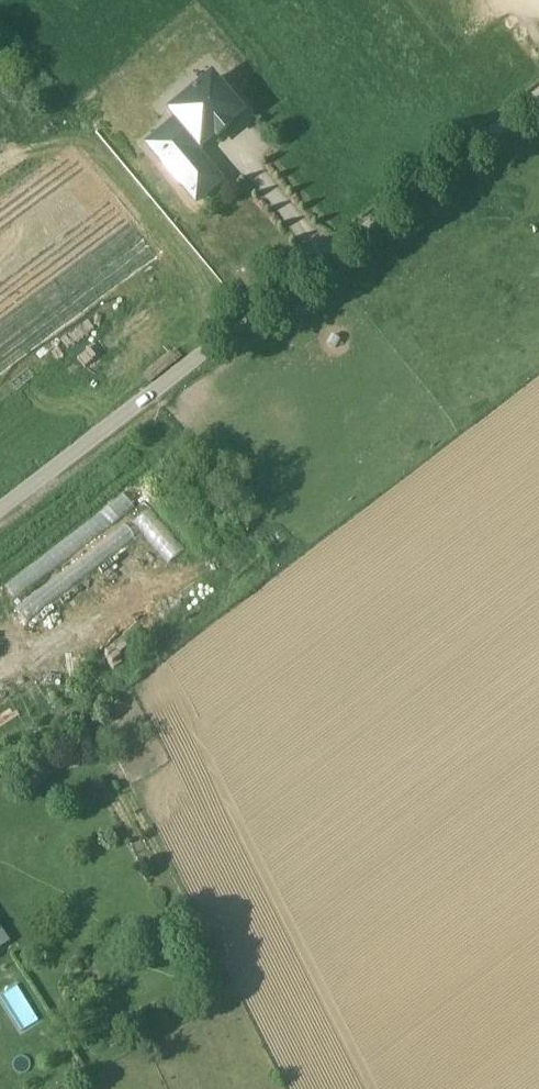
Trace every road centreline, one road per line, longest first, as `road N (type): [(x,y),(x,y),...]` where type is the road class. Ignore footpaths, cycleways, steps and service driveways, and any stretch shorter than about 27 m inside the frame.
road 1 (track): [(0,512),(538,97)]

